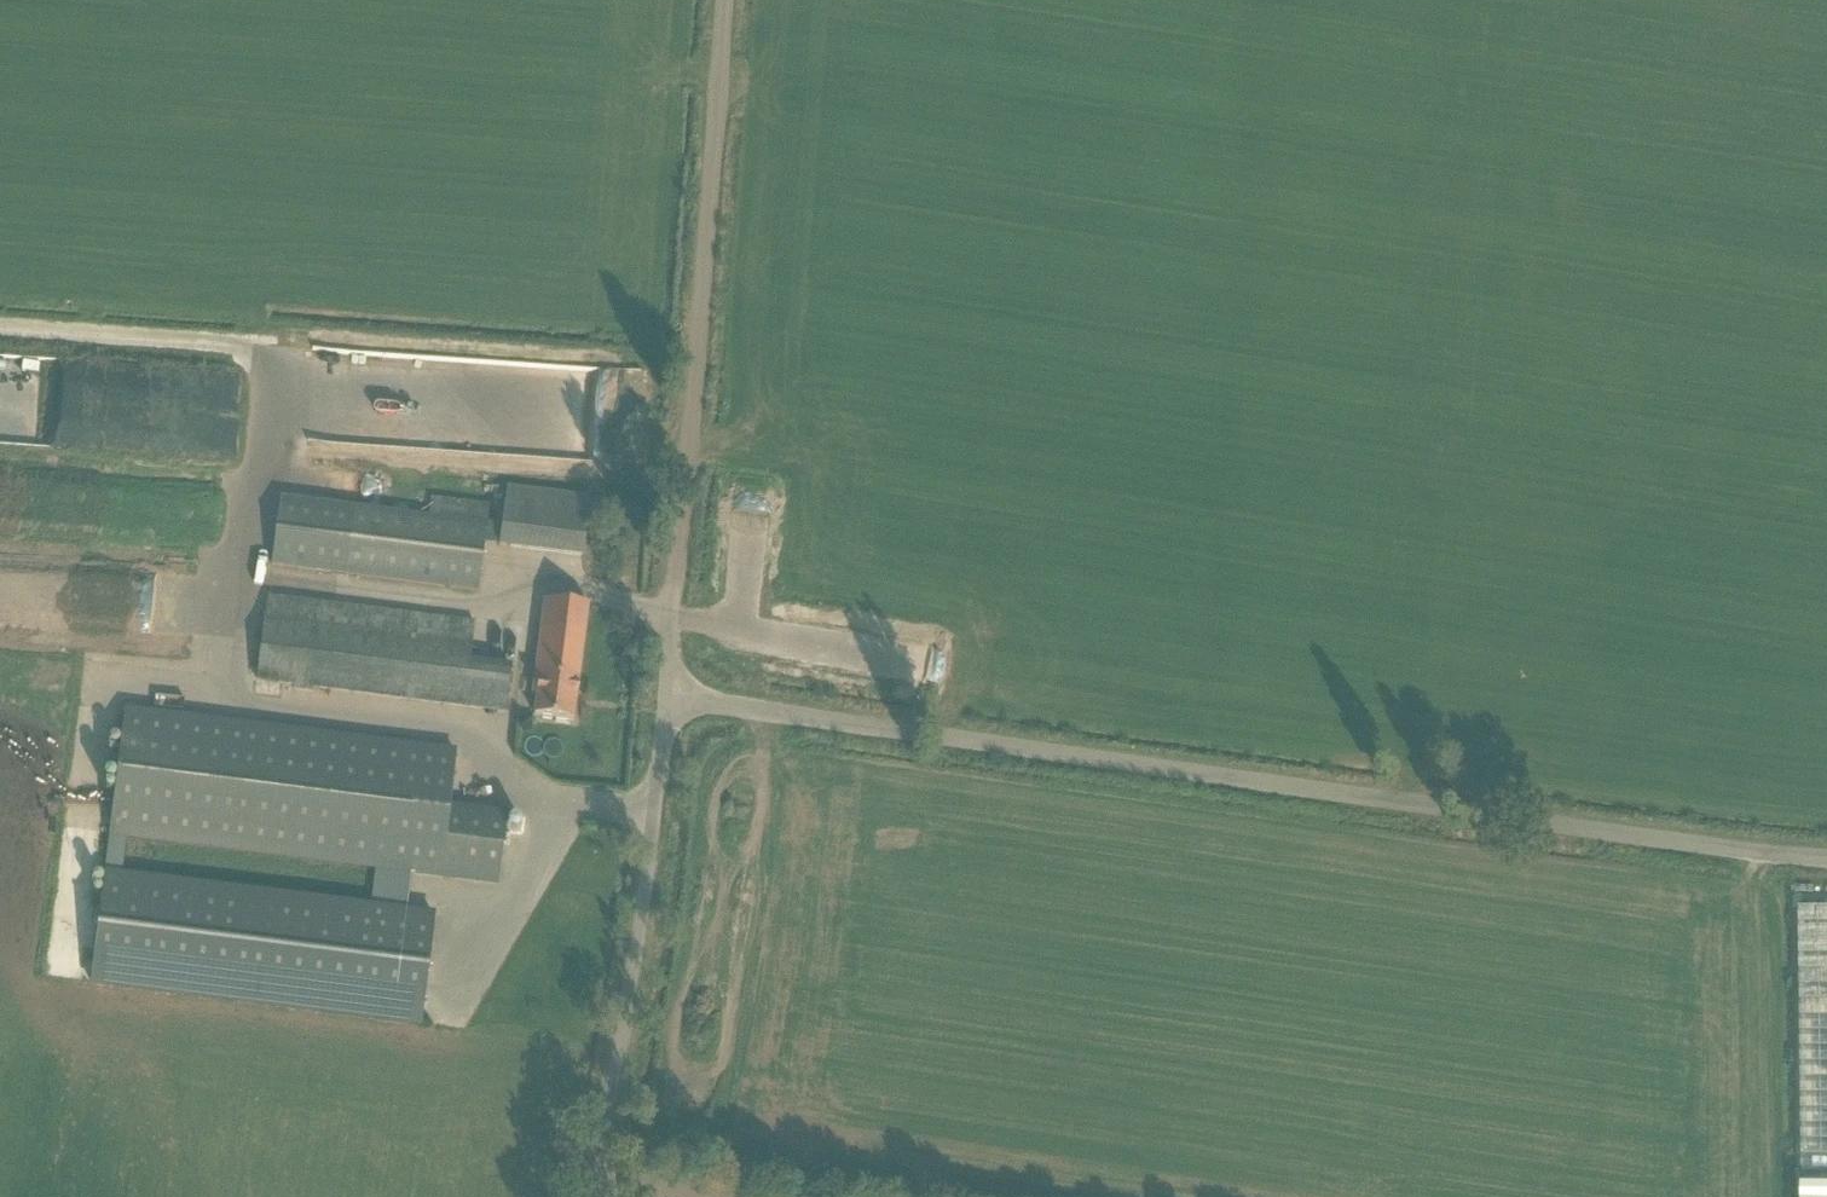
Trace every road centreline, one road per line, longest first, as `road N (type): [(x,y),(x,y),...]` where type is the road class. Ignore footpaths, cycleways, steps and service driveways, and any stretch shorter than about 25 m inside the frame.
road 1 (unclassified): [(591,1196),(679,699),(1826,868)]
road 2 (track): [(679,699),(730,0)]

